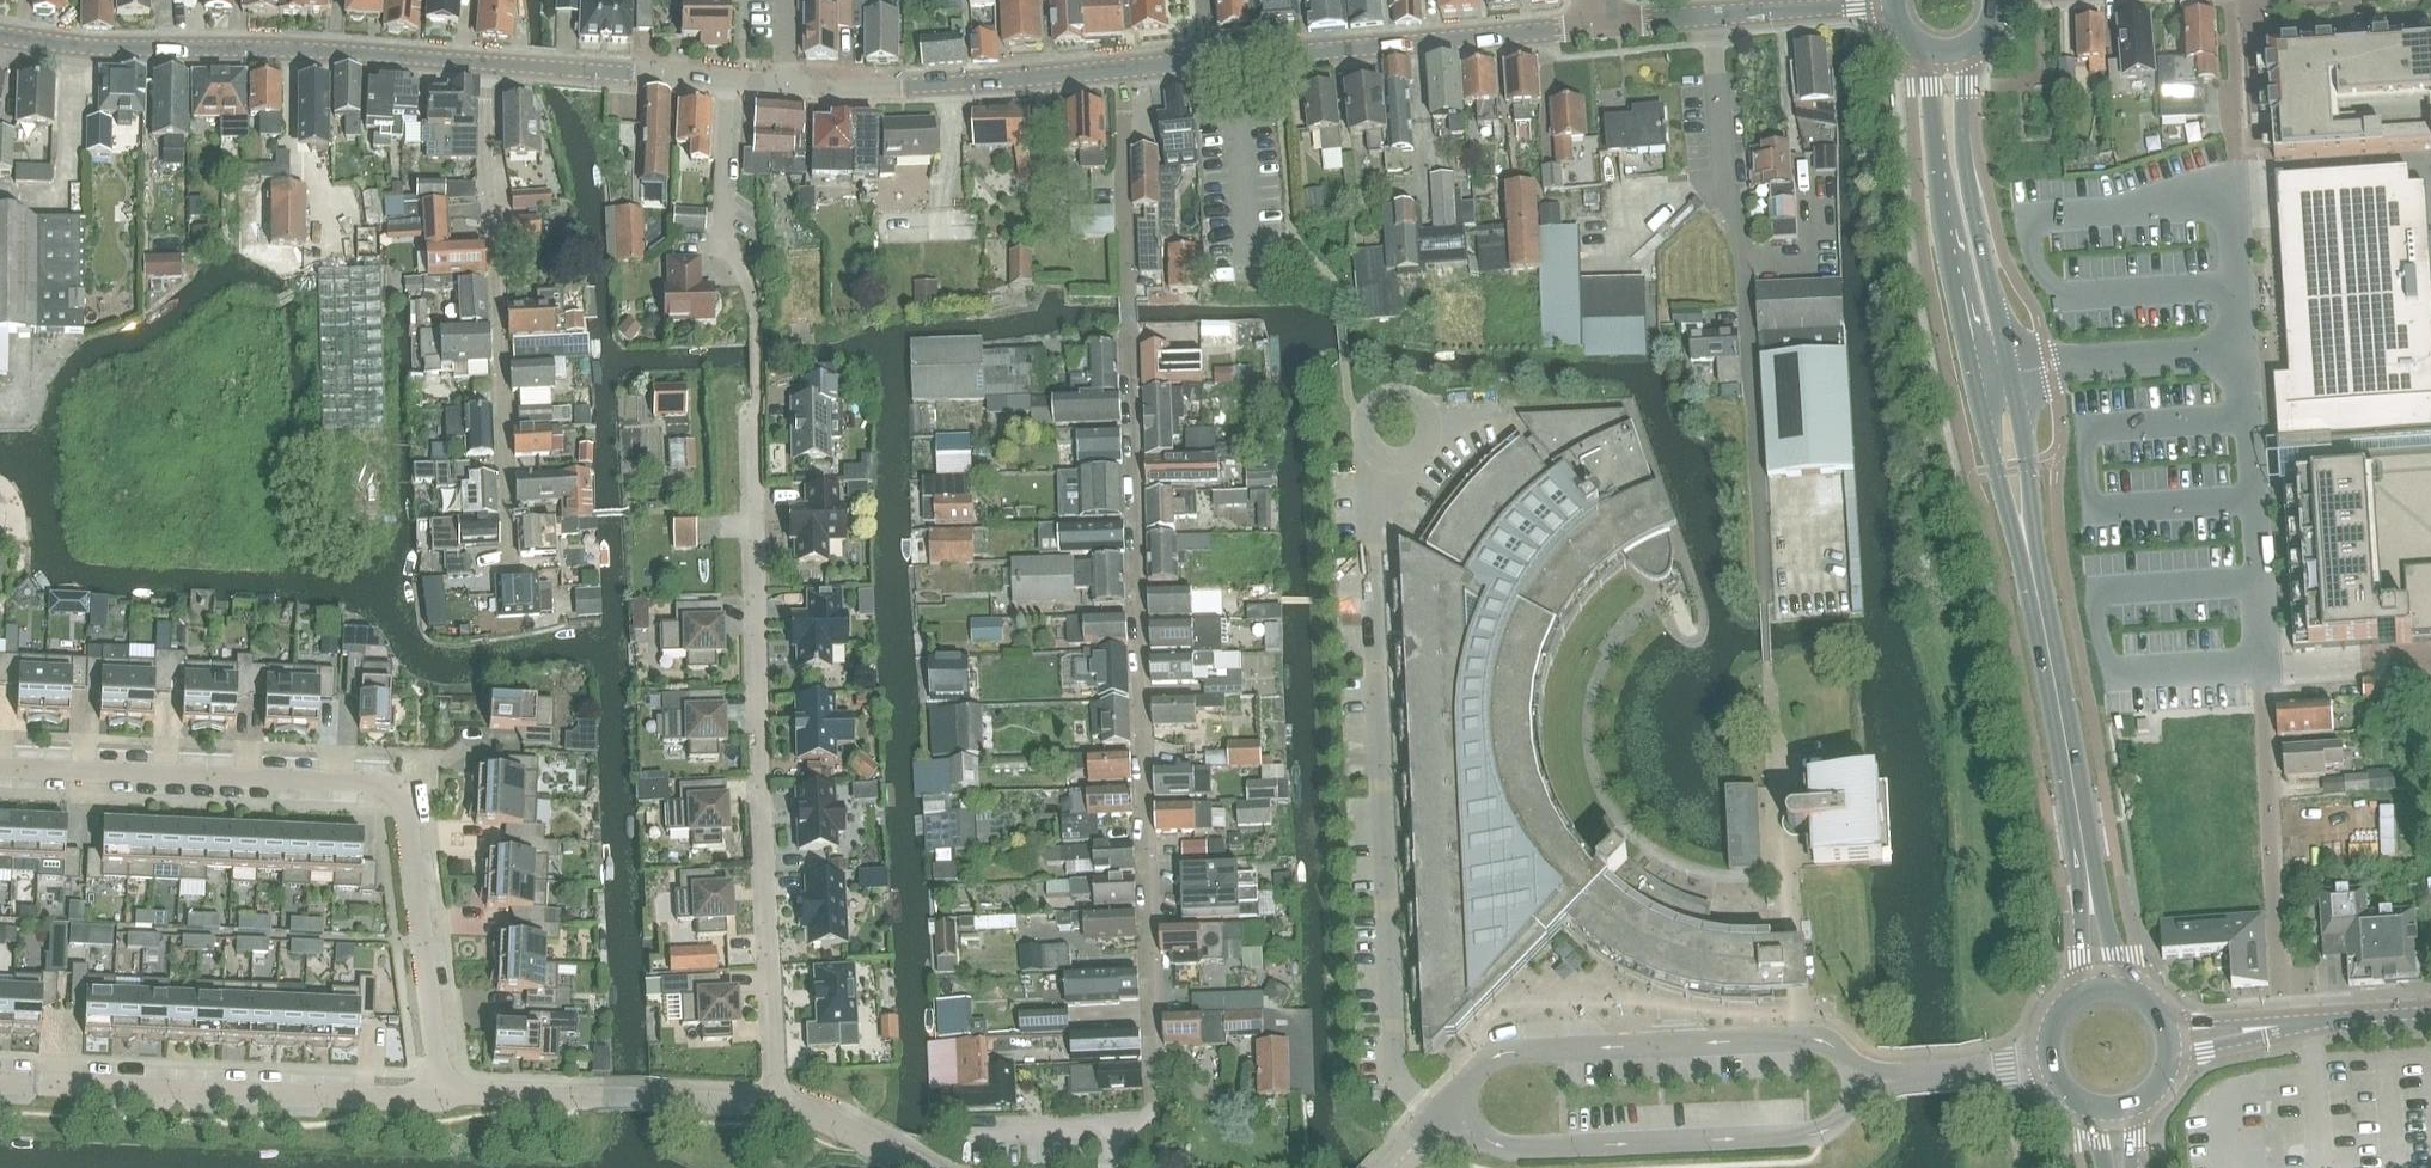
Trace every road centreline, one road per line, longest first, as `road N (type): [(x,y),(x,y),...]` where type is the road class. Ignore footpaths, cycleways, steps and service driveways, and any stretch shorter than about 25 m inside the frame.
road 1 (residential): [(1121,67),(1153,1112),(1120,1128),(1112,1167)]
road 2 (tertiary): [(2102,985),(1956,178),(1944,51)]
road 3 (residential): [(757,397),(779,1103)]
road 4 (residential): [(445,1094),(394,789),(0,767)]
road 5 (residential): [(511,554),(485,61)]
road 6 (residential): [(485,61),(126,47),(0,34)]
road 7 (residential): [(1121,67),(1597,25)]
road 8 (unclassified): [(1870,1083),(1826,1044),(1800,1040),(1497,1054),(1443,1118)]
road 9 (unclassified): [(1443,1118),(1506,1146),(1807,1136),(1855,1113),(1870,1083)]
road 10 (residential): [(445,1094),(420,1100),(0,1082)]
road 11 (unclassified): [(785,84),(905,87),(1121,67)]
road 12 (residential): [(779,1103),(445,1094)]
road 13 (unclassified): [(485,61),(785,84)]
road 14 (residential): [(1597,25),(1894,2)]
road 15 (unclassified): [(2172,1036),(2430,1014)]
road 16 (unclassified): [(1870,1083),(2045,1060)]
road 17 (residential): [(2238,160),(2231,0)]
road 18 (residential): [(920,1167),(779,1103)]

